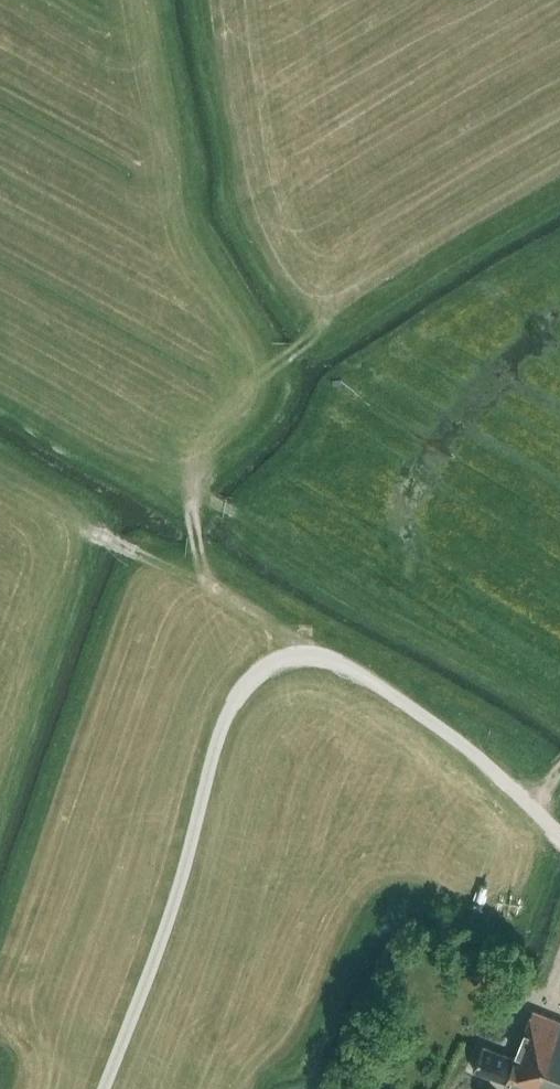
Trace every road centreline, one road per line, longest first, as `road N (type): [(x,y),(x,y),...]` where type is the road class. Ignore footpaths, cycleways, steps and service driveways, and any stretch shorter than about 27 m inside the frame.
road 1 (unclassified): [(104,1088),(175,903),(220,733),(247,685),(274,663),(313,656),(349,667),(458,740),(559,834)]

